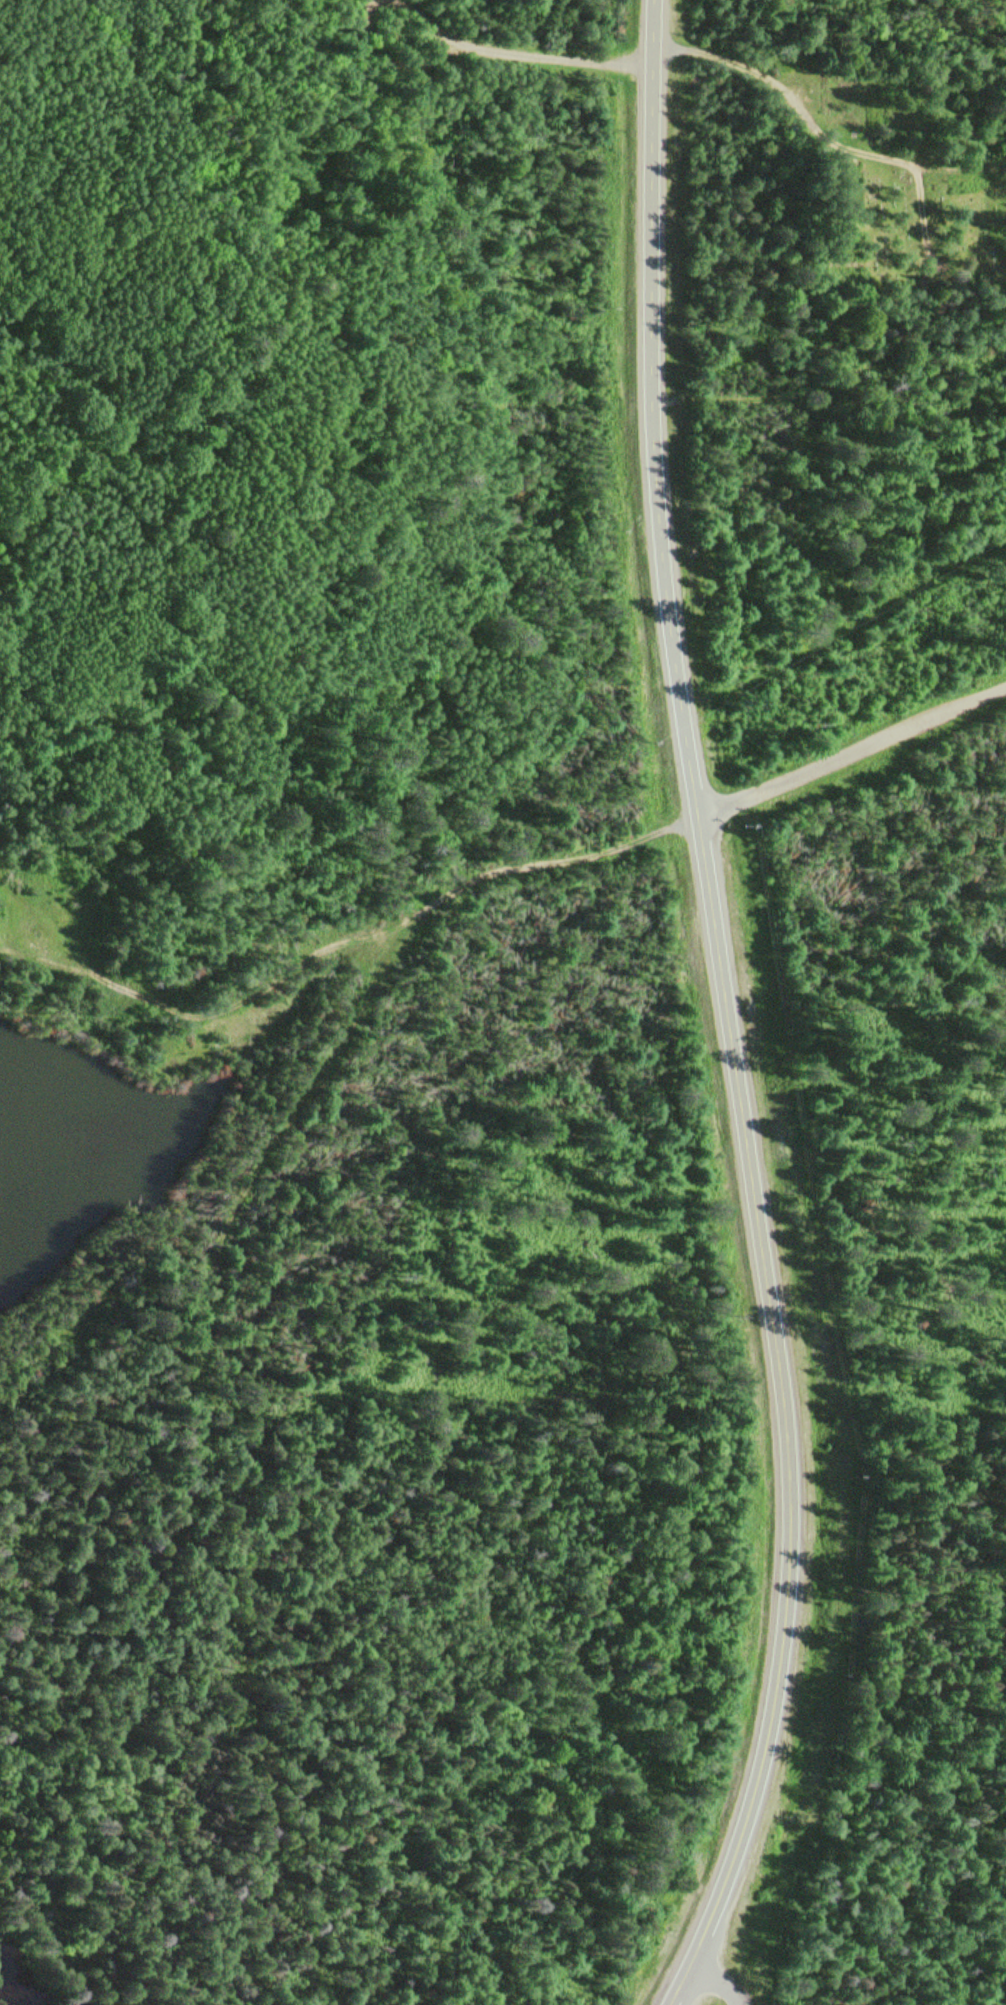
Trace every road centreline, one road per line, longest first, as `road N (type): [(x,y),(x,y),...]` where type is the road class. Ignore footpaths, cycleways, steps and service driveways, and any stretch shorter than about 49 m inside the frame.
road 1 (secondary): [(673,2004),(731,1882),(773,1748),(801,1547),(789,1369),(667,597),(658,483),(654,0)]
road 2 (track): [(1005,688),(700,820)]

